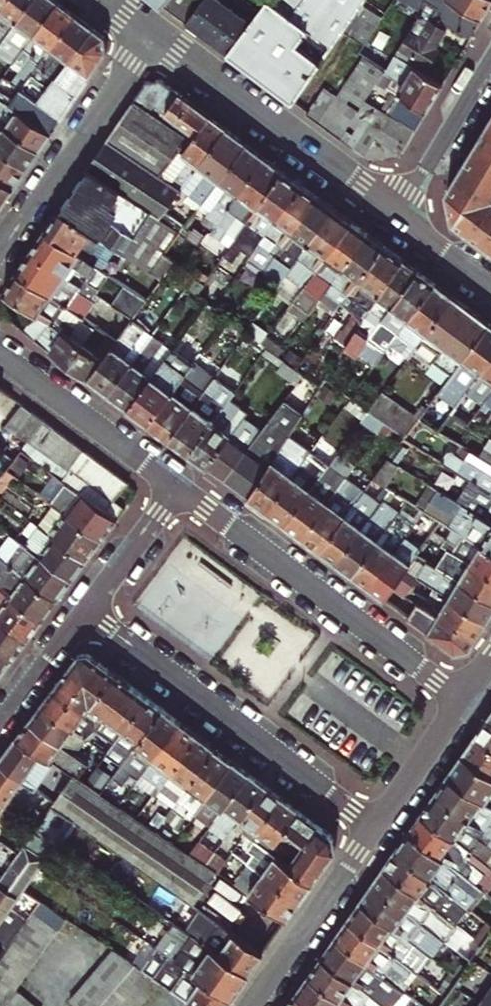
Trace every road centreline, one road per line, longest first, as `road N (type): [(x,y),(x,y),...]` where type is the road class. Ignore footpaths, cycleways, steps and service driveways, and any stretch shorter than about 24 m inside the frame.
road 1 (residential): [(86,609),(375,826)]
road 2 (residential): [(177,487),(463,698)]
road 3 (residential): [(149,35),(396,214)]
road 4 (residential): [(0,251),(149,35)]
road 5 (residential): [(0,354),(177,487)]
road 6 (residential): [(375,826),(252,1005)]
road 7 (residential): [(490,56),(396,214)]
road 8 (residential): [(463,698),(375,826)]
road 9 (residential): [(177,487),(86,609)]
road 10 (residential): [(86,609),(0,724)]

